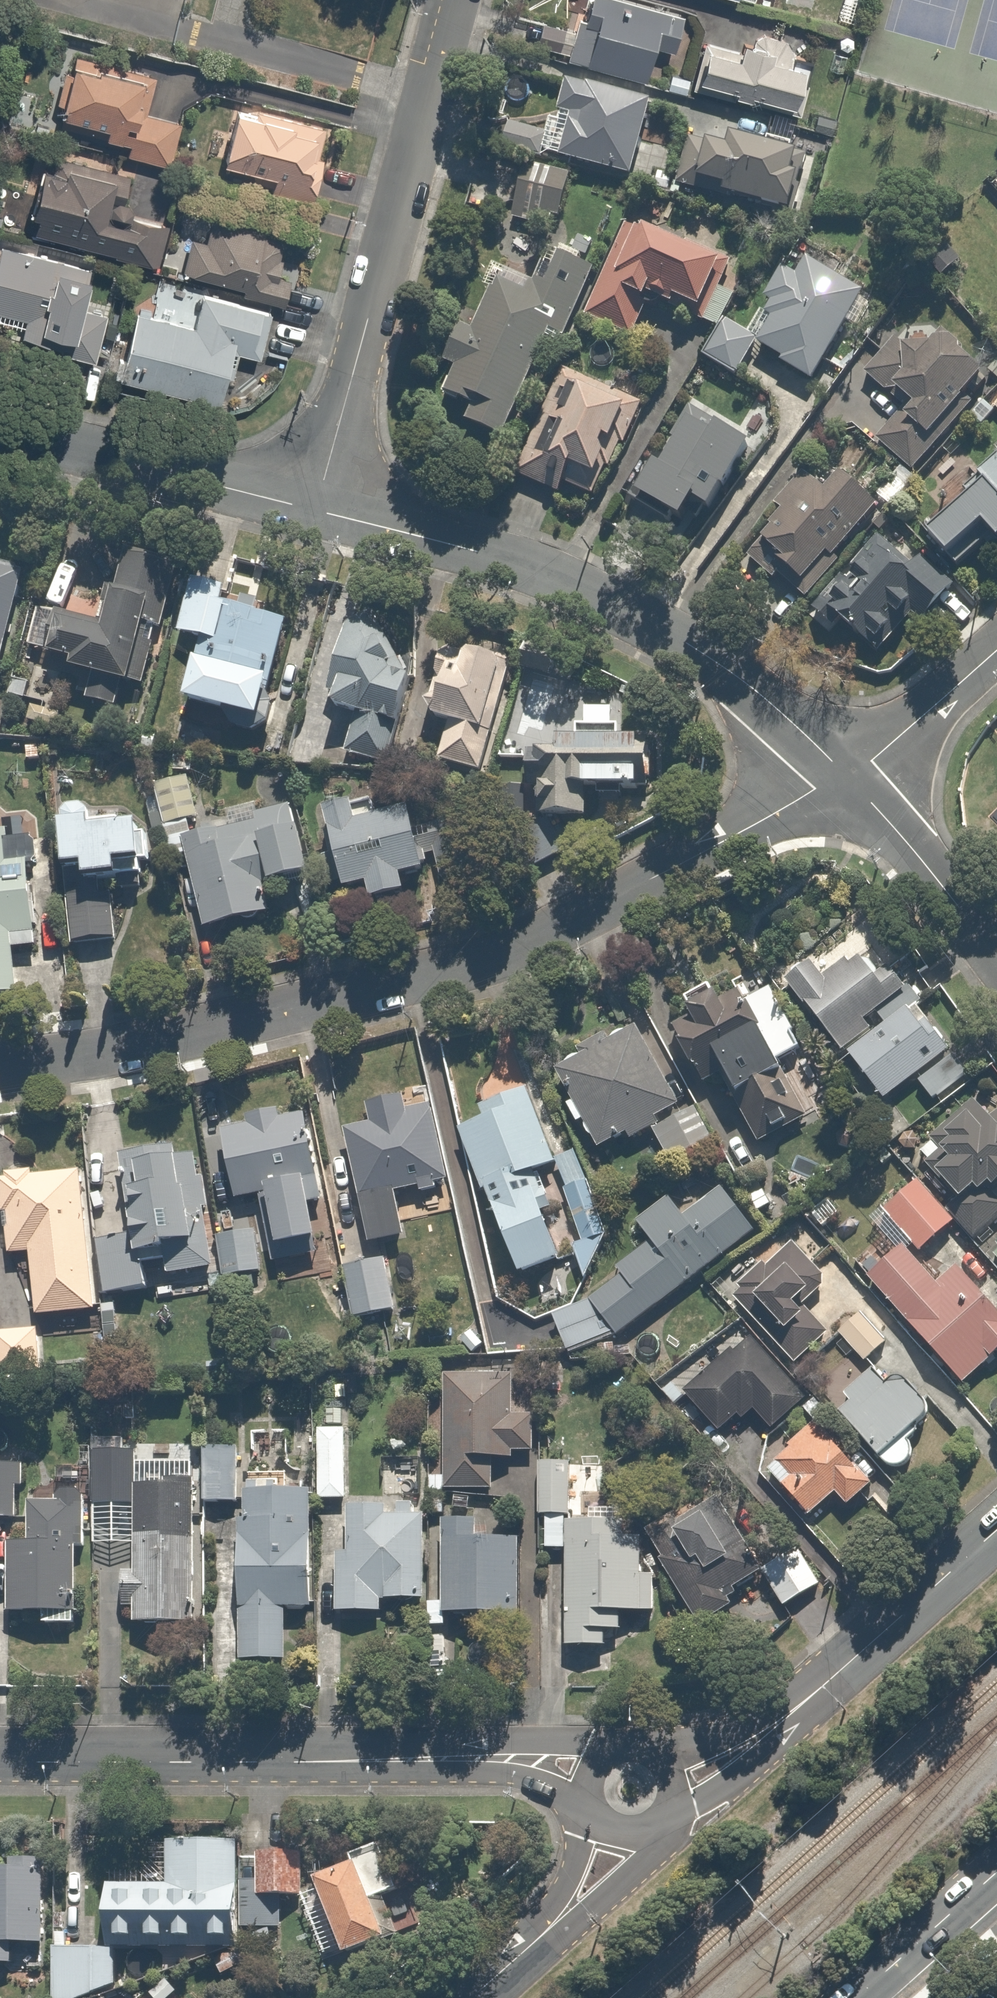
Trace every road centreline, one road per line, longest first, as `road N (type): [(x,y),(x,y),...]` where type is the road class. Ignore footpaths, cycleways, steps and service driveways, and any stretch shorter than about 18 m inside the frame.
road 1 (residential): [(840,772),(545,935),(343,1000),(0,1062)]
road 2 (residential): [(840,772),(756,689),(582,590),(500,557),(315,509)]
road 3 (tertiary): [(0,1762),(532,1760)]
road 4 (residential): [(459,0),(315,509)]
road 5 (residential): [(315,509),(0,428)]
road 6 (tertiary): [(775,1725),(996,1531)]
road 7 (residential): [(996,959),(840,772)]
road 8 (residential): [(996,650),(869,760),(840,772)]
road 9 (secondary): [(996,1873),(858,1997)]
road 10 (tertiary): [(775,1725),(722,1780),(668,1809)]
road 11 (residential): [(655,1824),(638,1857),(562,1918)]
road 12 (tertiary): [(661,1764),(775,1725)]

